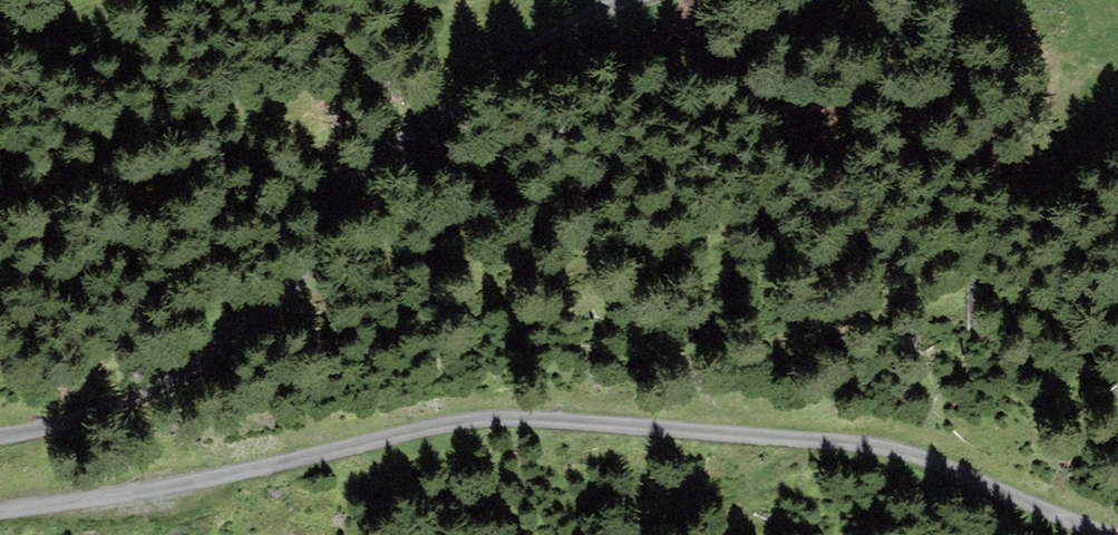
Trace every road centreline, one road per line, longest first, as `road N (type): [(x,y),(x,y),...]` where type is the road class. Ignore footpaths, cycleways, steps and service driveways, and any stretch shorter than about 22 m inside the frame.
road 1 (track): [(1095,534),(901,454),(674,427),(523,421),(421,432),(104,513),(0,512)]
road 2 (track): [(0,440),(110,421),(174,373),(244,278),(372,188),(465,94),(519,59),(660,0)]

